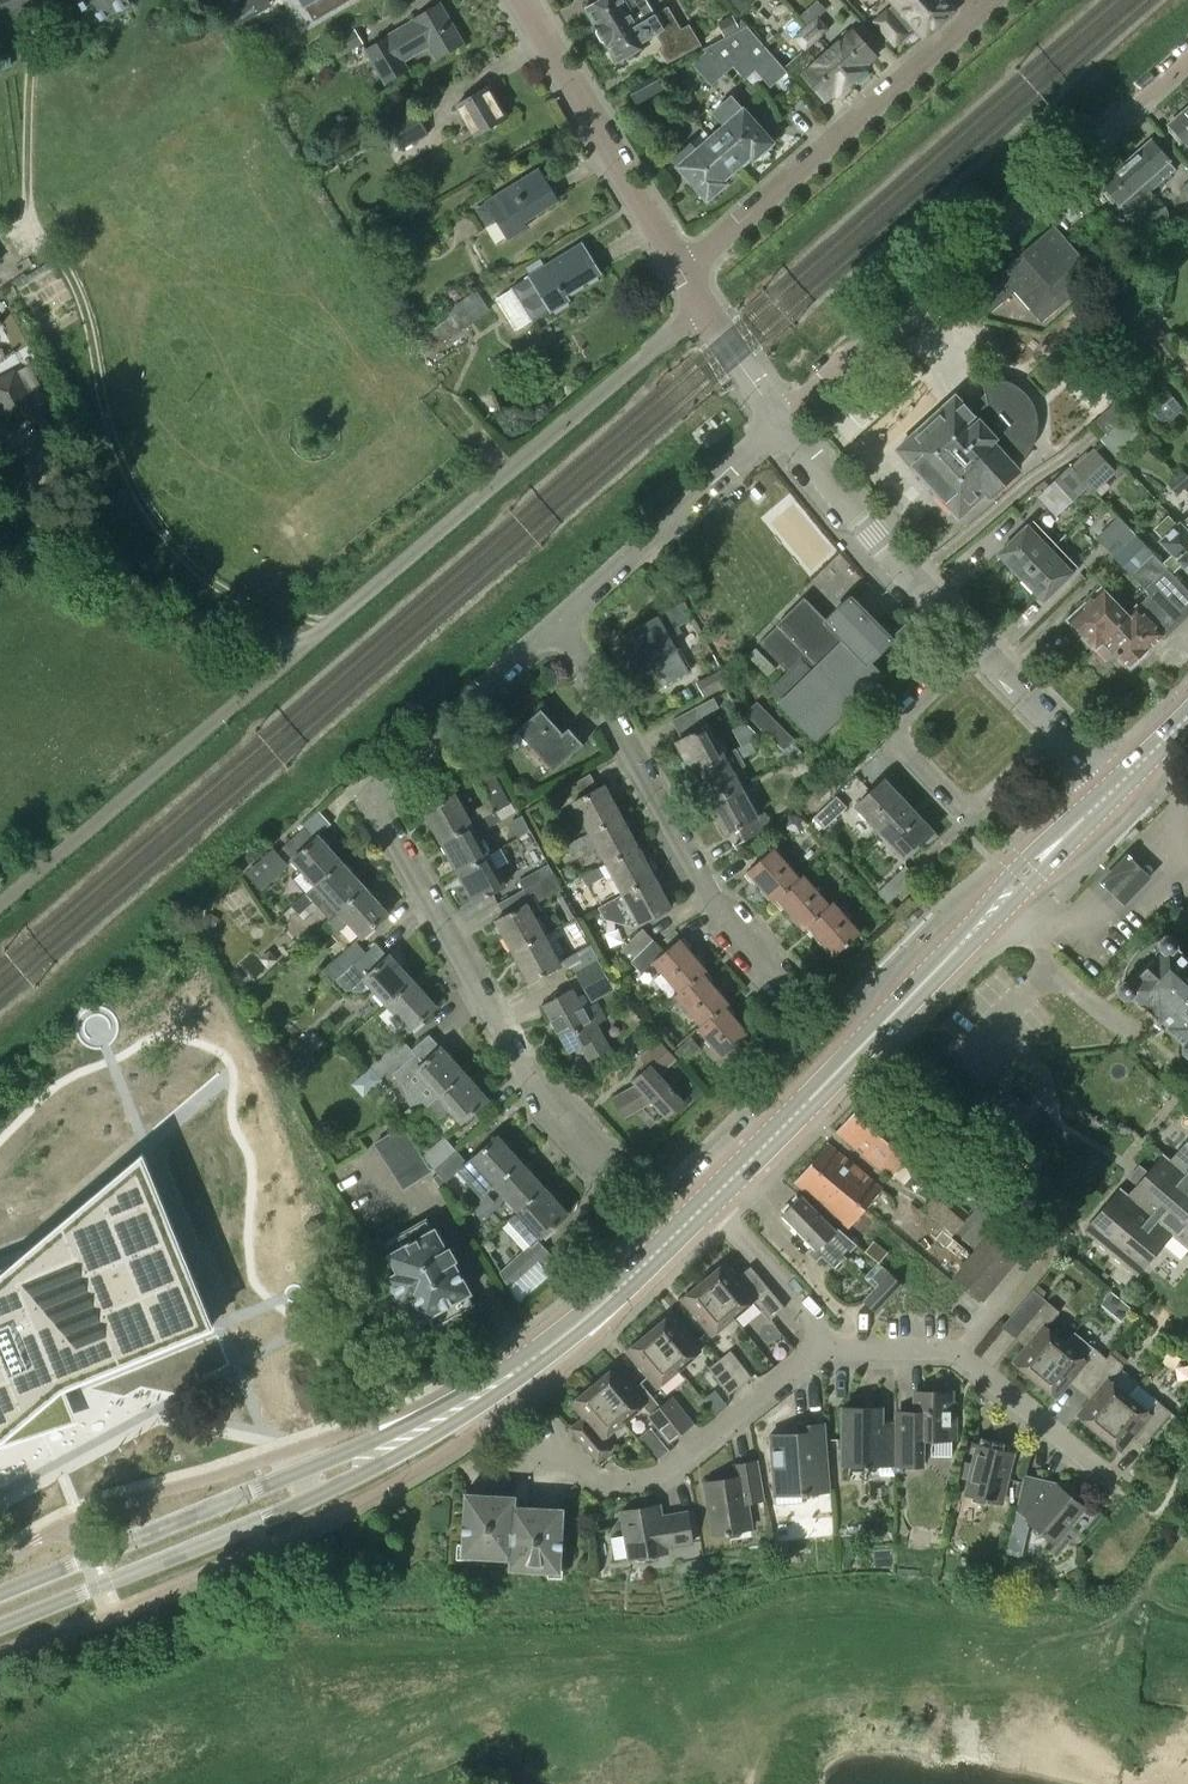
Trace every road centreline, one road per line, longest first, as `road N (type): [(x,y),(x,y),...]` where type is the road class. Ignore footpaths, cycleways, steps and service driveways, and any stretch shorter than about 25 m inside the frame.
road 1 (residential): [(608,1184),(543,1108),(383,833),(378,789),(554,629)]
road 2 (secondary): [(708,1201),(1112,790)]
road 3 (secondary): [(0,1626),(353,1478),(446,1428),(508,1382)]
road 4 (secondary): [(508,1382),(0,1595)]
road 5 (residential): [(1187,58),(779,417)]
road 6 (residential): [(311,642),(703,307)]
road 7 (residential): [(776,975),(715,912),(554,629)]
road 8 (unclassified): [(0,906),(311,642)]
road 9 (residential): [(683,270),(981,11)]
road 10 (residential): [(972,648),(897,716),(893,736),(960,816),(974,817),(1061,736)]
road 11 (residential): [(548,1463),(614,1481),(668,1475),(832,1339)]
road 12 (residential): [(1096,1481),(956,1353),(921,1343),(863,1350),(832,1339)]
road 13 (residential): [(683,270),(520,0)]
road 14 (residential): [(554,629),(779,417)]
road 15 (residential): [(972,648),(779,417)]
road 16 (secondary): [(508,1382),(708,1201)]
road 17 (track): [(37,0),(27,236)]
road 18 (residential): [(832,1339),(708,1201)]
road 19 (residential): [(779,417),(703,307)]
road 20 (residential): [(1061,736),(972,648)]

